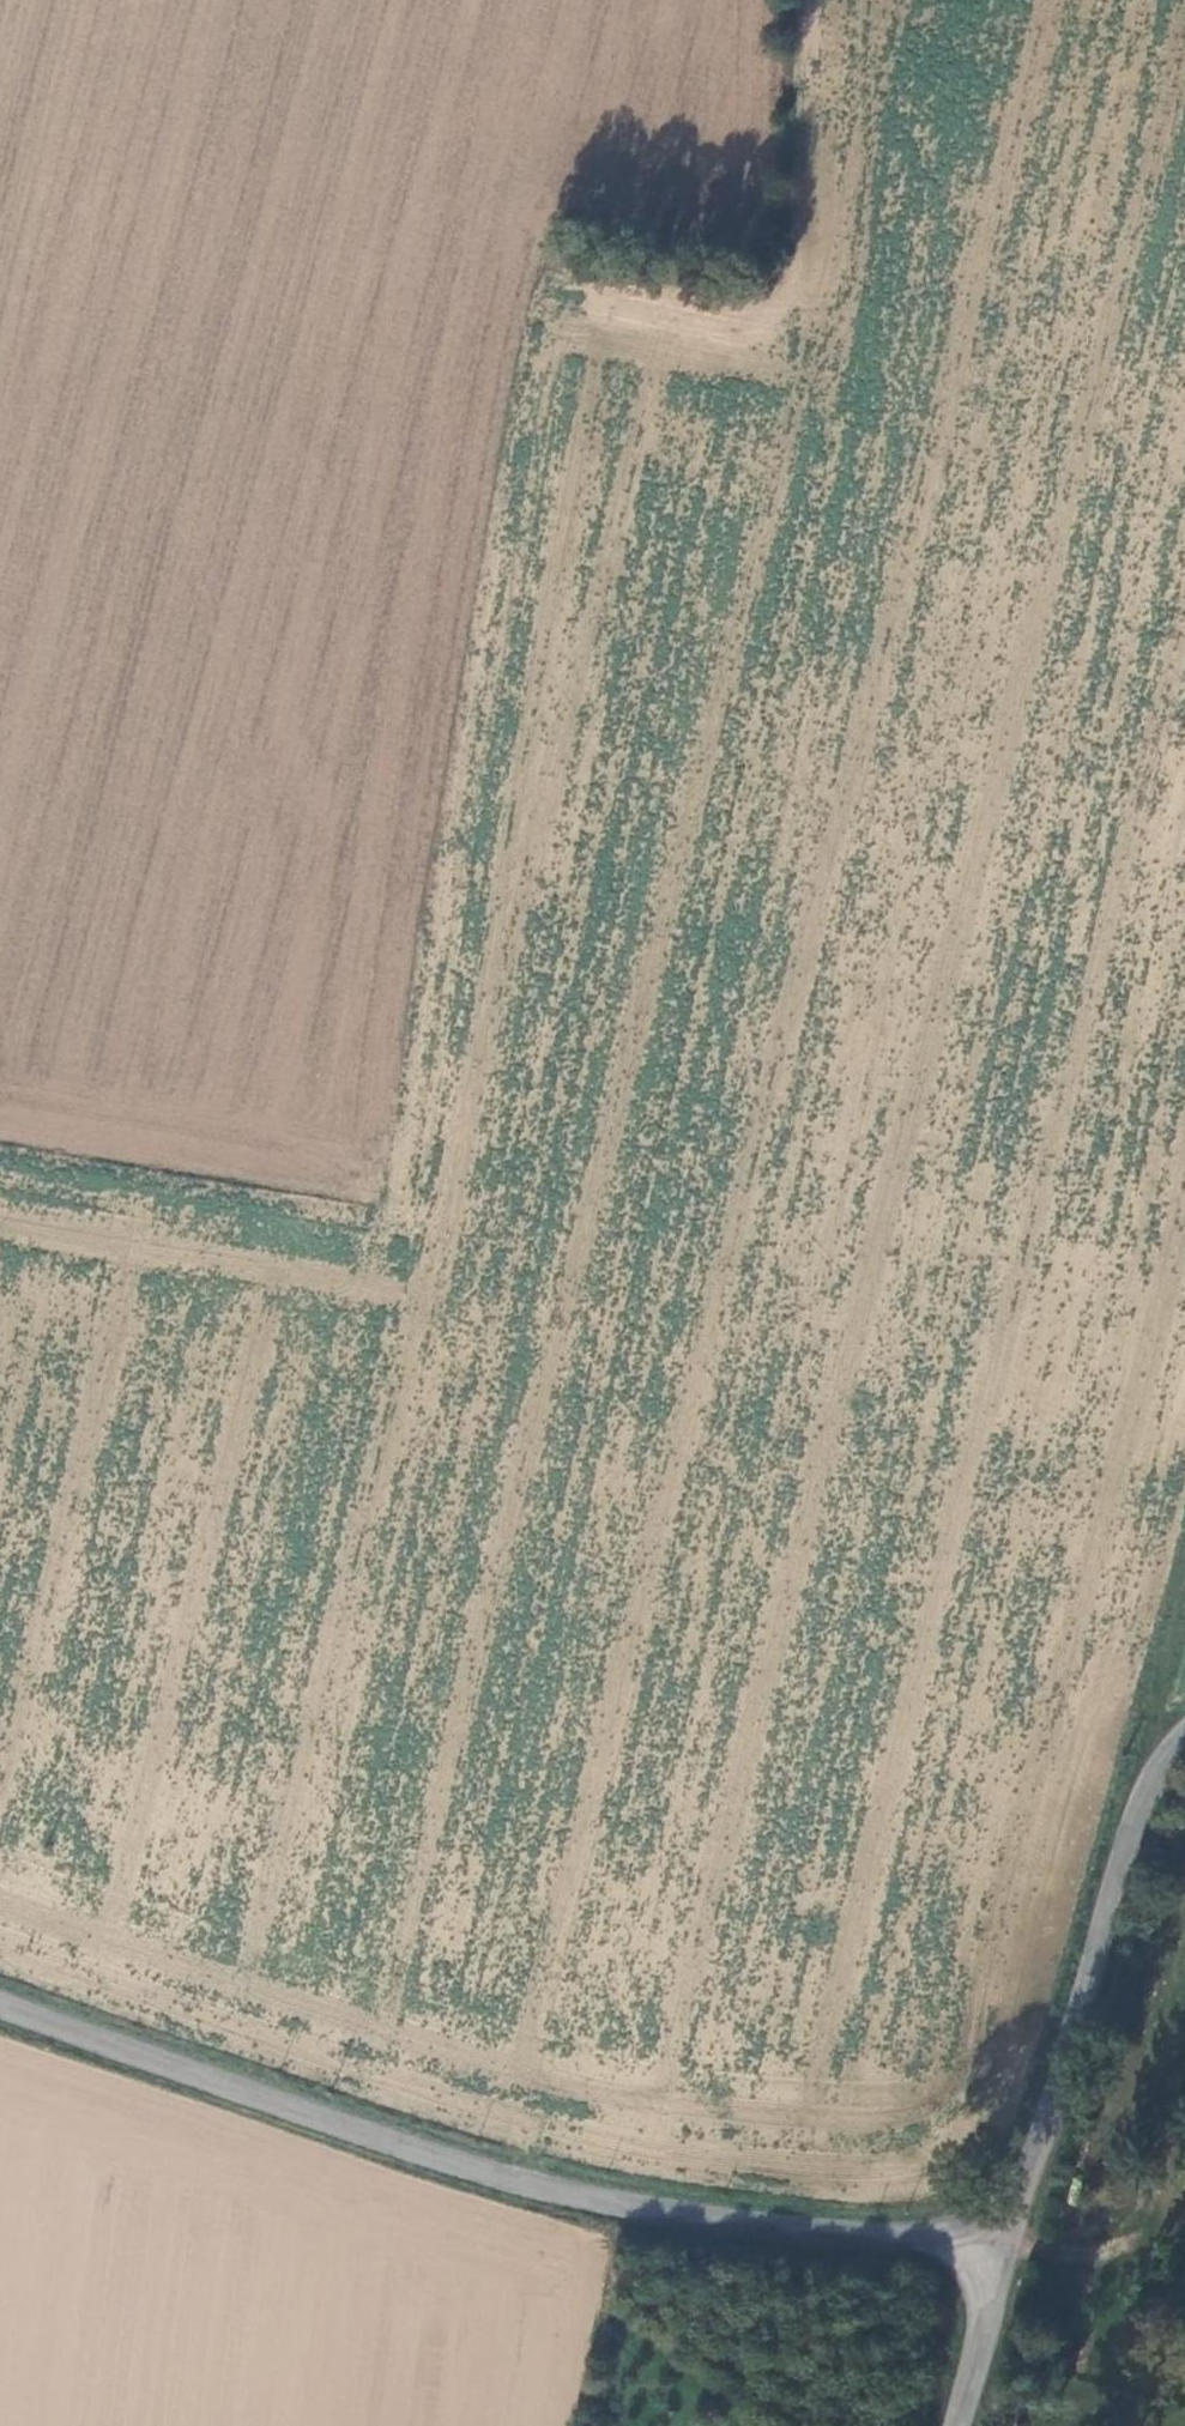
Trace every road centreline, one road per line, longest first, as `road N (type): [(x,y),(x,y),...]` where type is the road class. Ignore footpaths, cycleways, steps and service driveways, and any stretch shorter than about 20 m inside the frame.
road 1 (unclassified): [(0,2002),(289,2102),(635,2203),(939,2249),(1005,2225)]
road 2 (unclassified): [(1005,2225),(1156,1741),(1184,1722)]
road 3 (unclassified): [(944,2425),(1005,2225)]
road 4 (track): [(1156,1741),(1184,1605)]

